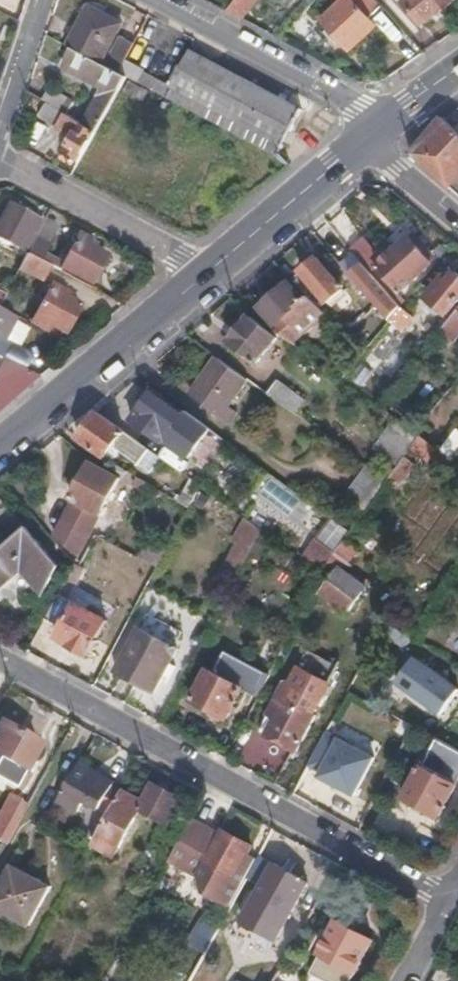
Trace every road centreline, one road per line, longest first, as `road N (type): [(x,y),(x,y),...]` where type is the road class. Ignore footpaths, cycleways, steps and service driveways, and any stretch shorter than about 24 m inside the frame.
road 1 (residential): [(0,658),(448,902)]
road 2 (secondary): [(206,274),(0,446)]
road 3 (residential): [(156,0),(359,104),(382,127)]
road 4 (residential): [(0,160),(206,274)]
road 5 (secondary): [(369,137),(206,274)]
road 6 (residential): [(43,0),(0,131)]
road 7 (residential): [(457,219),(369,137)]

